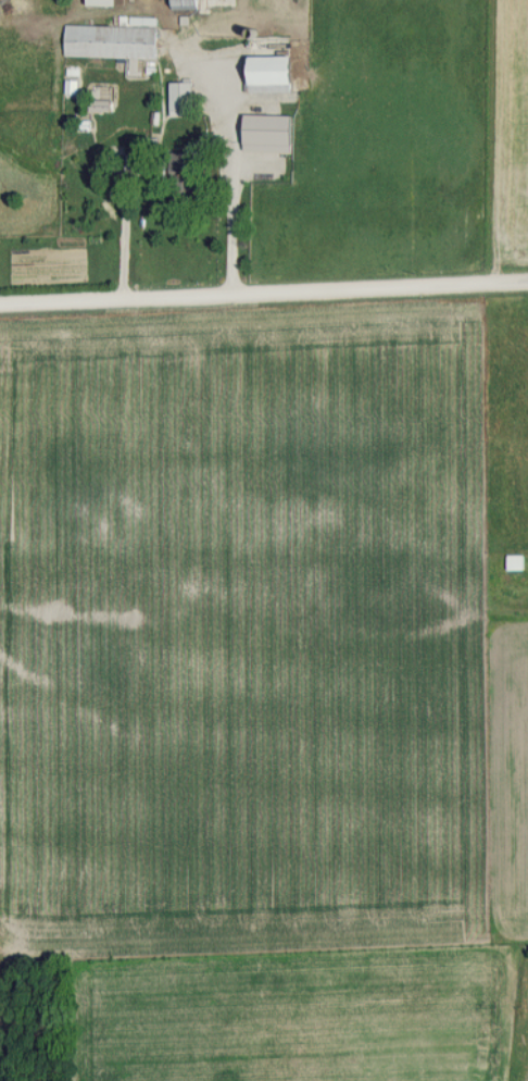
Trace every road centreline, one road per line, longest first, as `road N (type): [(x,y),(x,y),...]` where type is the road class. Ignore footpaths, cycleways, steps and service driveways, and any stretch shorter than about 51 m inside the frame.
road 1 (residential): [(0,307),(527,292)]

